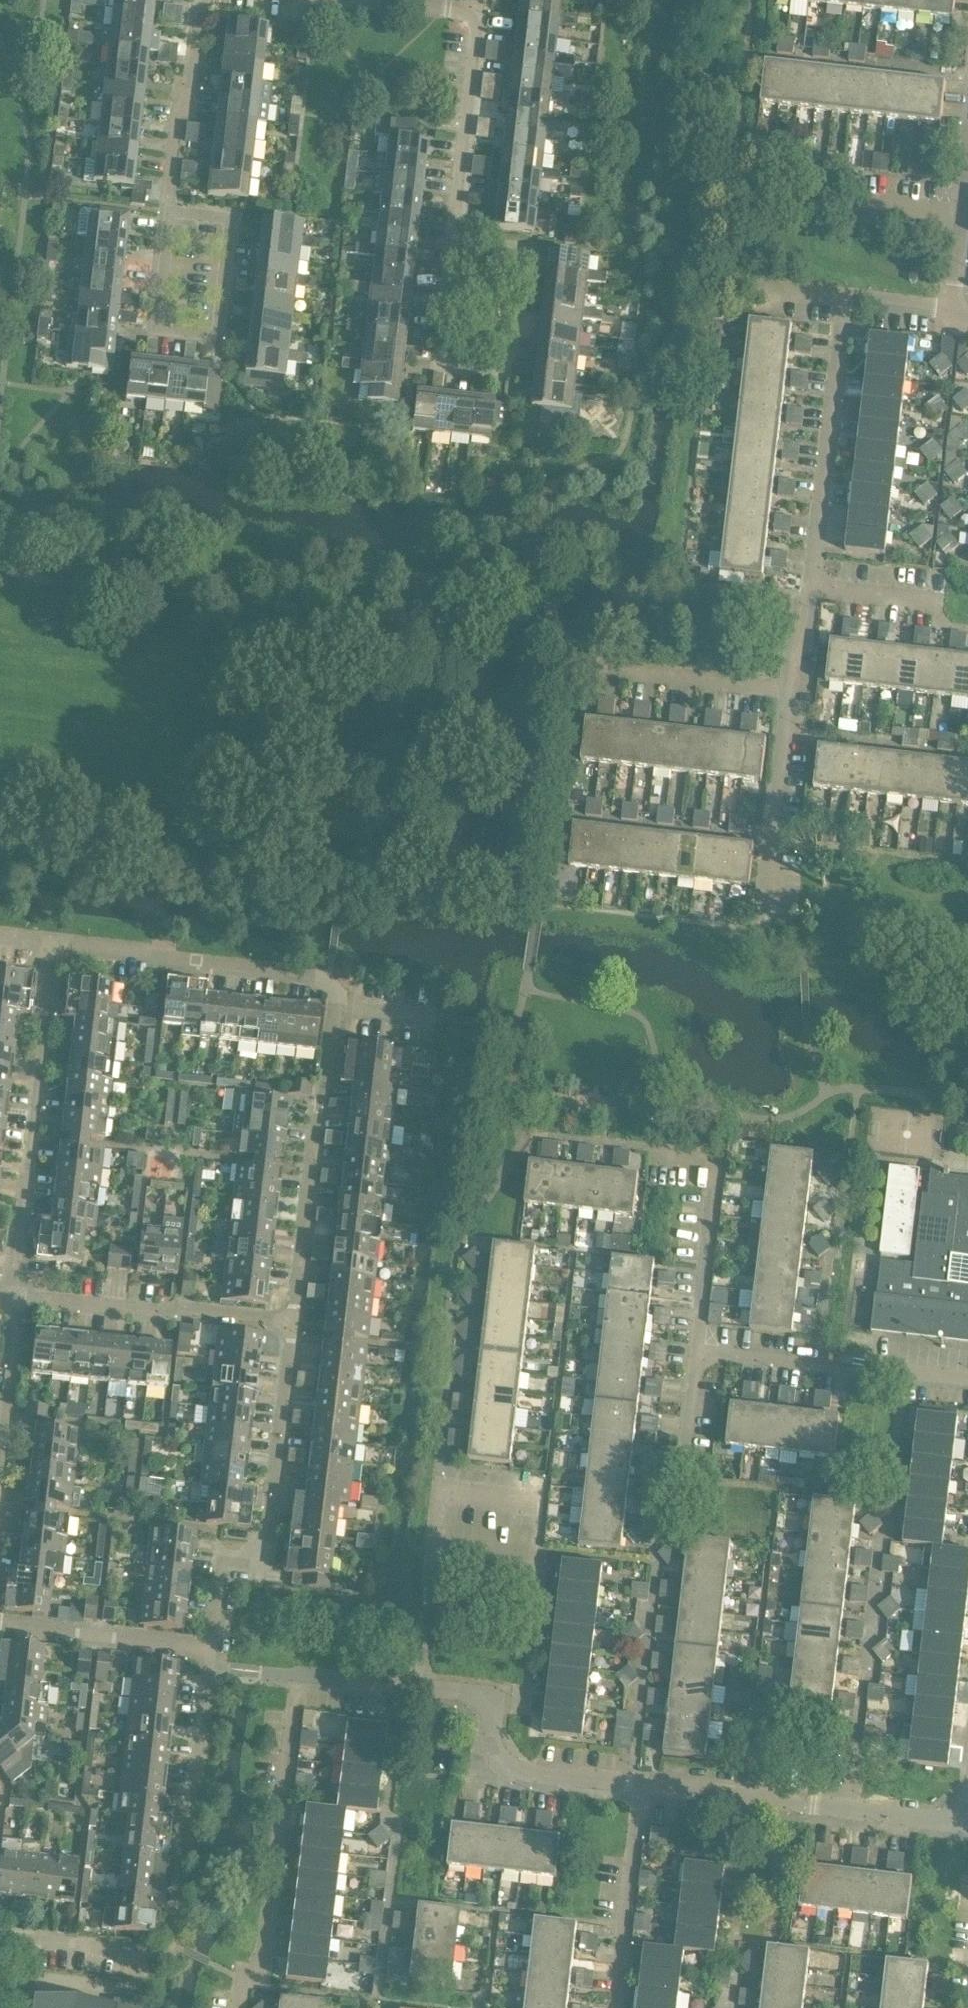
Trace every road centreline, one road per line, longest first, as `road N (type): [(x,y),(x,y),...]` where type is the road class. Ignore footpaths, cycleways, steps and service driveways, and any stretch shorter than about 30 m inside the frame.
road 1 (residential): [(296,1330),(333,1005),(314,974),(50,947)]
road 2 (residential): [(213,1648),(224,1560),(263,1562),(296,1330)]
road 3 (residential): [(15,1296),(50,947)]
road 4 (residential): [(642,1787),(959,1823)]
road 5 (residential): [(246,1983),(263,1954),(299,1678)]
road 6 (residential): [(172,211),(157,328),(217,336),(233,219)]
road 7 (residential): [(811,587),(840,293)]
road 8 (residential): [(172,1951),(211,1669)]
road 9 (residential): [(15,1296),(296,1330)]
road 10 (residential): [(419,1690),(488,1703),(493,1751),(503,1768),(642,1787)]
road 11 (residential): [(700,1351),(967,1384)]
road 12 (residential): [(451,242),(518,250),(504,373),(437,365)]
road 13 (residential): [(659,1150),(719,1157),(700,1351)]
road 14 (residential): [(451,242),(479,13)]
road 15 (residential): [(616,2007),(642,1787)]
road 16 (residential): [(0,1625),(213,1648)]
road 17 (residential): [(200,0),(172,211)]
road 18 (residential): [(419,1690),(444,1483)]
road 19 (residential): [(772,897),(792,690)]
road 20 (residential): [(0,1497),(15,1296)]
road 21 (residential): [(599,668),(792,690)]
road 22 (residential): [(0,1939),(172,1951)]
road 23 (residential): [(700,1351),(685,1479),(673,1473)]
road 24 (residential): [(811,587),(940,601)]
road 25 (residential): [(437,365),(451,242)]
road 26 (residential): [(299,1678),(419,1690)]

